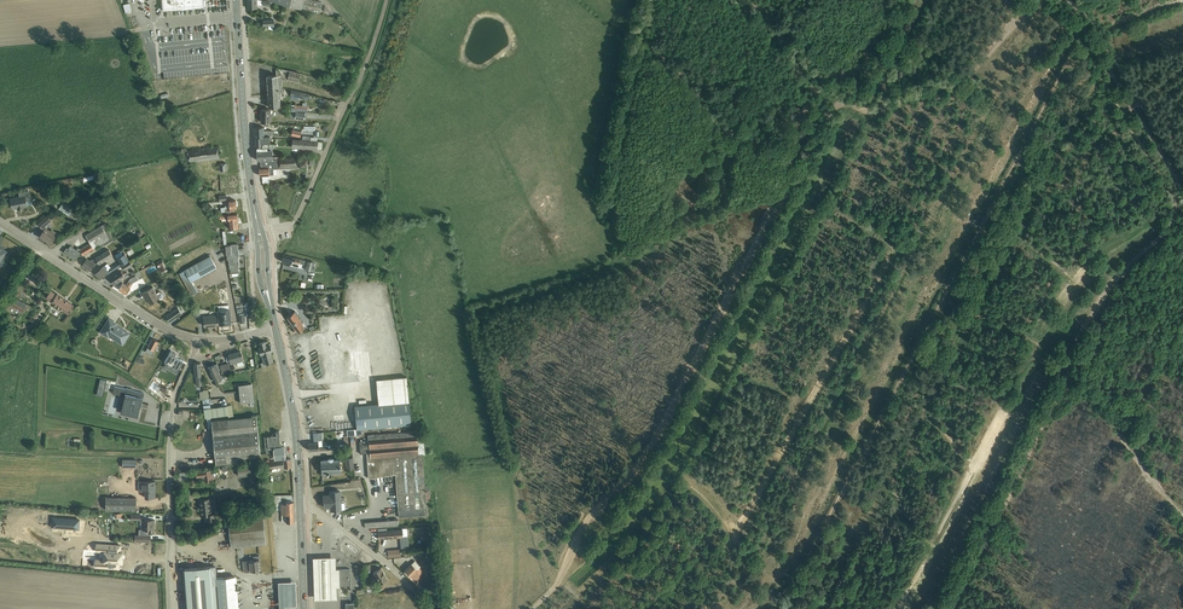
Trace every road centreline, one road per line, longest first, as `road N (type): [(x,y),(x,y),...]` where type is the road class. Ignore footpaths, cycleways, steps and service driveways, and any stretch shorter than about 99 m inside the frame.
road 1 (residential): [(169,608),(169,454),(175,395),(189,366)]
road 2 (track): [(387,0),(292,224)]
road 3 (residential): [(197,339),(162,327),(0,223)]
road 4 (primary): [(236,0),(255,214)]
road 5 (primary): [(300,506),(275,327)]
road 6 (residential): [(409,585),(319,512),(300,506)]

